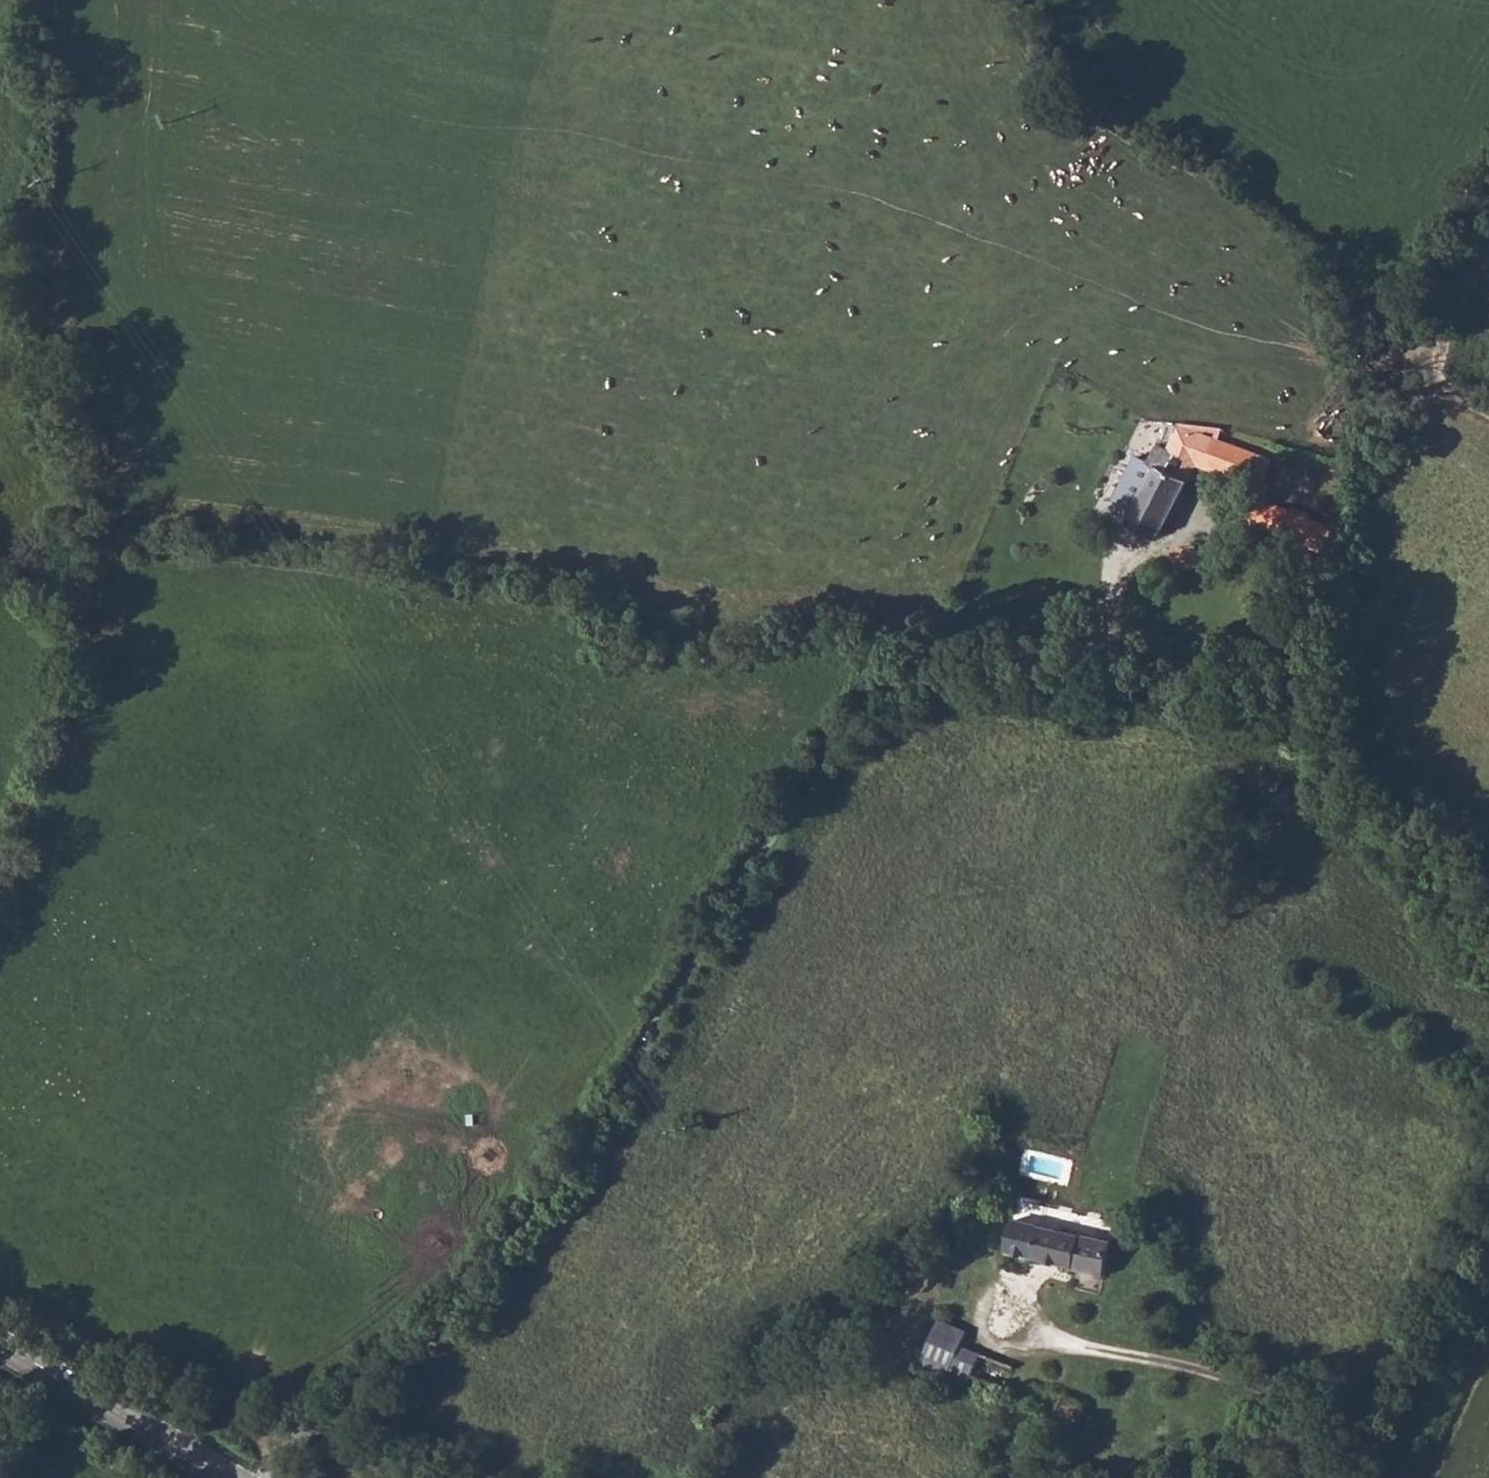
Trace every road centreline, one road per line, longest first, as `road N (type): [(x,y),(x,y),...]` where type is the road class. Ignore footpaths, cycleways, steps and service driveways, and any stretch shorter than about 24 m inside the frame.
road 1 (track): [(273,1477),(297,1442),(385,1386),(456,1312),(608,1122),(754,859),(814,788),(919,685),(1064,664),(1114,636),(1141,565),(1199,499)]
road 2 (track): [(1187,0),(1097,118),(823,308)]
road 3 (unclassified): [(1115,1354),(1262,1382),(1366,1422),(1368,1477)]
road 4 (secondary): [(237,1477),(104,1398),(0,1349)]

